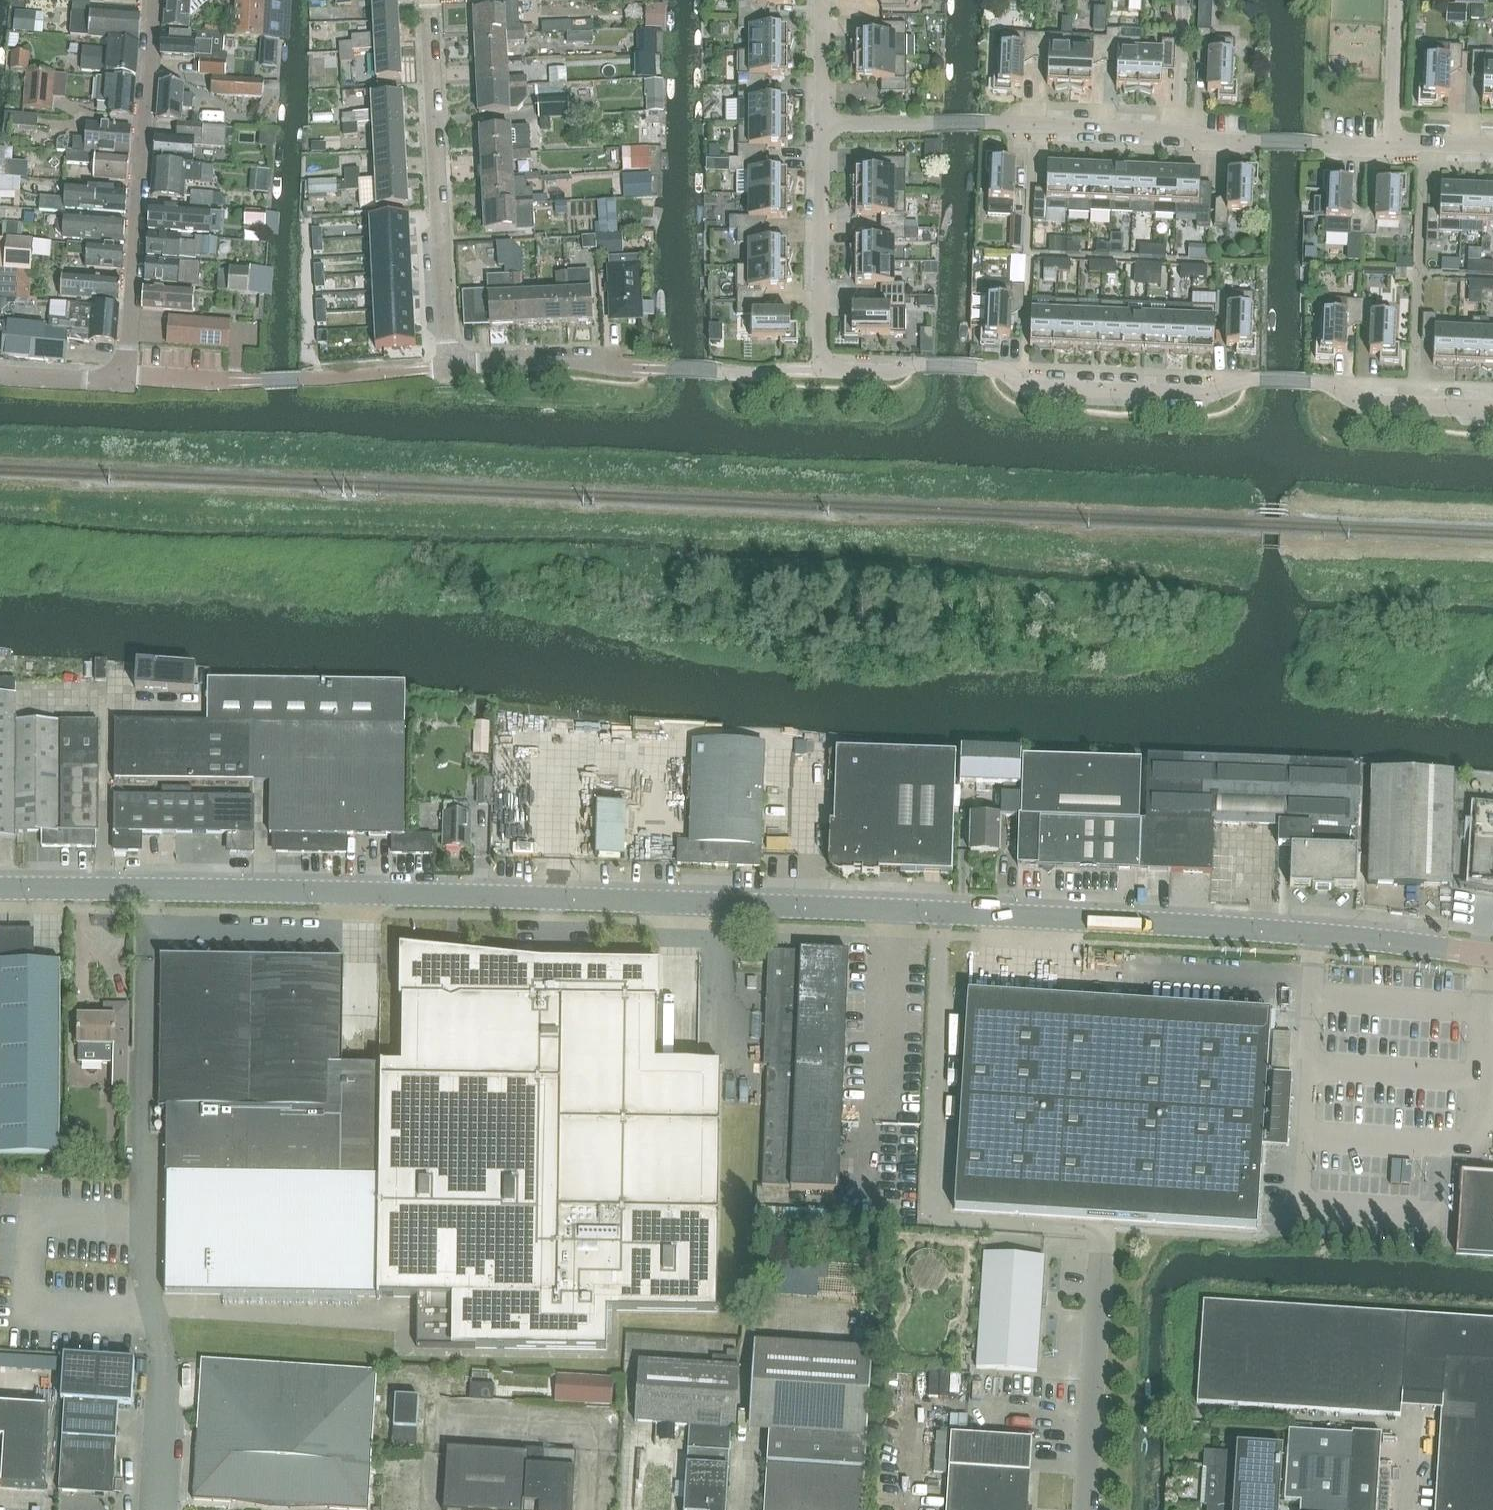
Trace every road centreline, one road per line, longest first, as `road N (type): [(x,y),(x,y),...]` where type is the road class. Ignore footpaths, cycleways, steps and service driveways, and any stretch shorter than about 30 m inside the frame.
road 1 (unclassified): [(1492,956),(1315,933),(940,912),(536,897),(0,892)]
road 2 (residential): [(432,0),(447,363),(576,358),(625,367)]
road 3 (residential): [(825,367),(994,369),(1028,385),(1210,394),(1247,380),(1313,383)]
road 4 (residential): [(125,380),(154,0)]
road 5 (residential): [(822,122),(1178,130)]
road 6 (unclassified): [(1086,1509),(1099,1262)]
road 7 (residential): [(825,367),(822,122)]
road 8 (residential): [(1178,130),(1209,140),(1392,148)]
road 9 (residential): [(1492,409),(1361,402),(1313,383)]
road 10 (residential): [(1392,148),(1396,0)]
road 11 (residential): [(1178,130),(1185,0)]
road 12 (residential): [(0,375),(125,380)]
road 13 (residential): [(822,122),(823,0)]

